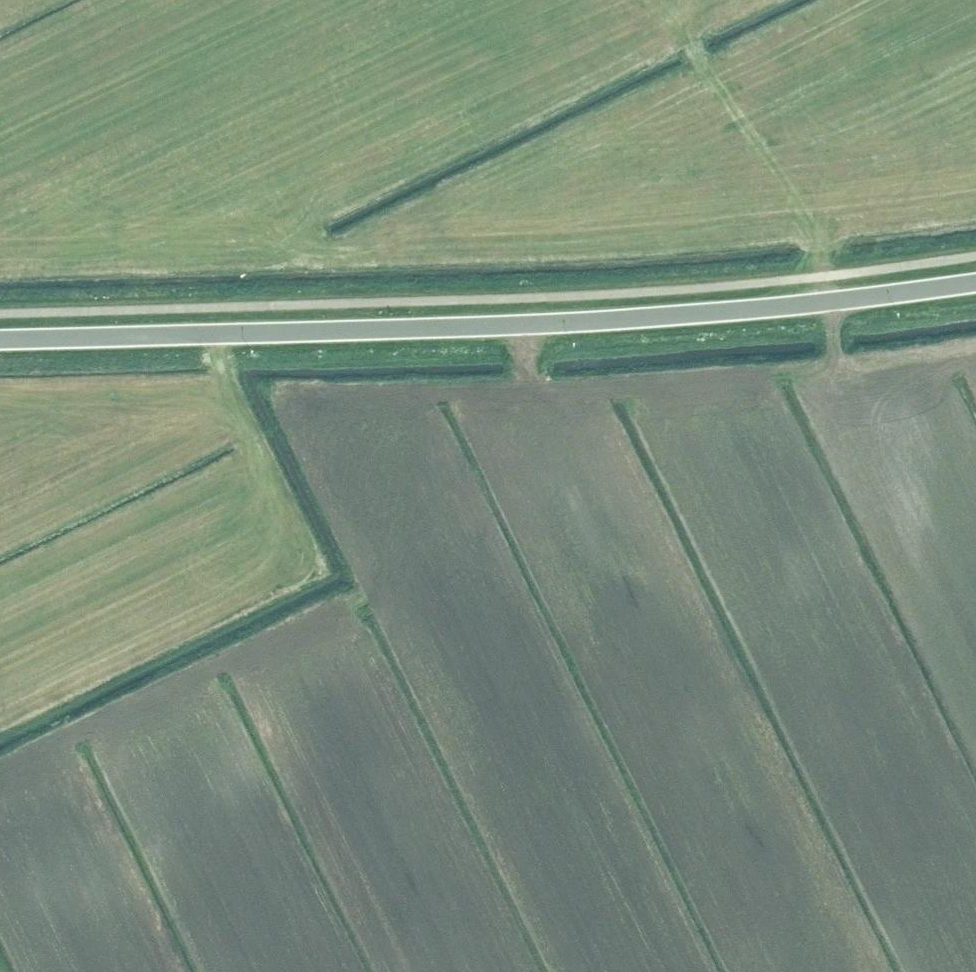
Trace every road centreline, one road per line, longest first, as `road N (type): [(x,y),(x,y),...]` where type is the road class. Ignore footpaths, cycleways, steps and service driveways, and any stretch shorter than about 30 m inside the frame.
road 1 (tertiary): [(0,338),(622,318),(975,281)]
road 2 (track): [(824,300),(820,243),(657,0)]

